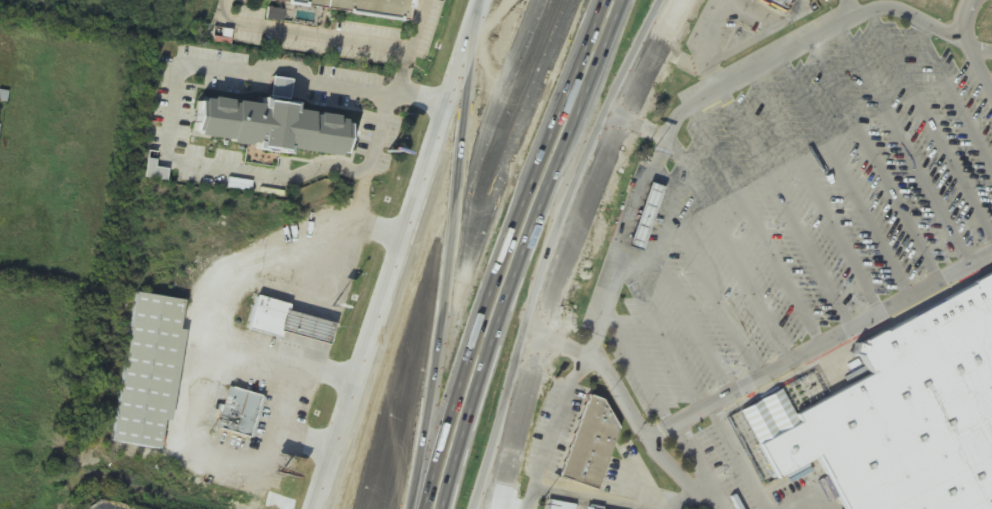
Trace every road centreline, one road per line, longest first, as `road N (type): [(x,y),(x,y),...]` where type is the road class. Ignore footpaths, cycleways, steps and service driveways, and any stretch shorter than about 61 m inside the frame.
road 1 (motorway): [(418,508),(493,264),(598,0)]
road 2 (motorway): [(557,0),(435,314),(378,508)]
road 3 (secondary): [(484,0),(320,508)]
road 4 (secondary): [(502,456),(545,305),(620,118),(680,0)]
road 5 (motorway): [(497,0),(447,119)]

